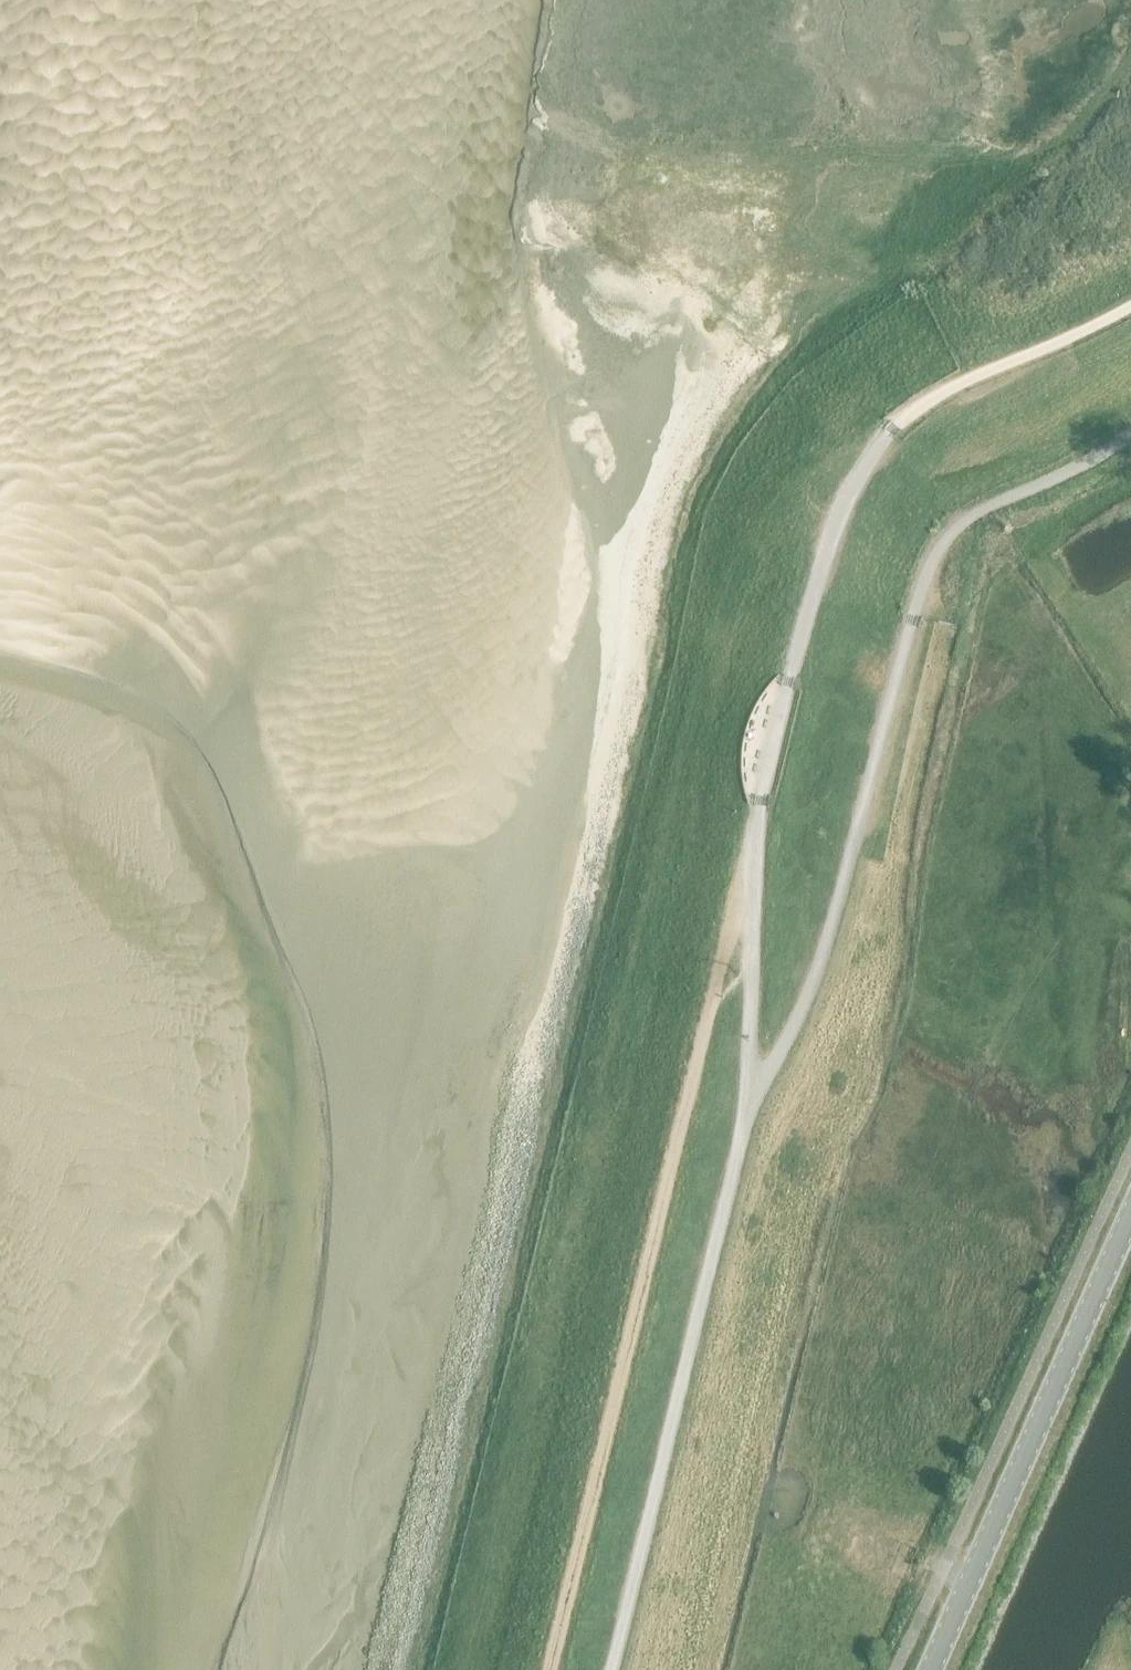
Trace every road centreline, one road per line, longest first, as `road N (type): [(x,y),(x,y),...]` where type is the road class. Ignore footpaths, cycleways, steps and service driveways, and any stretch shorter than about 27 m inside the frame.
road 1 (tertiary): [(931,1669),(1130,1220)]

